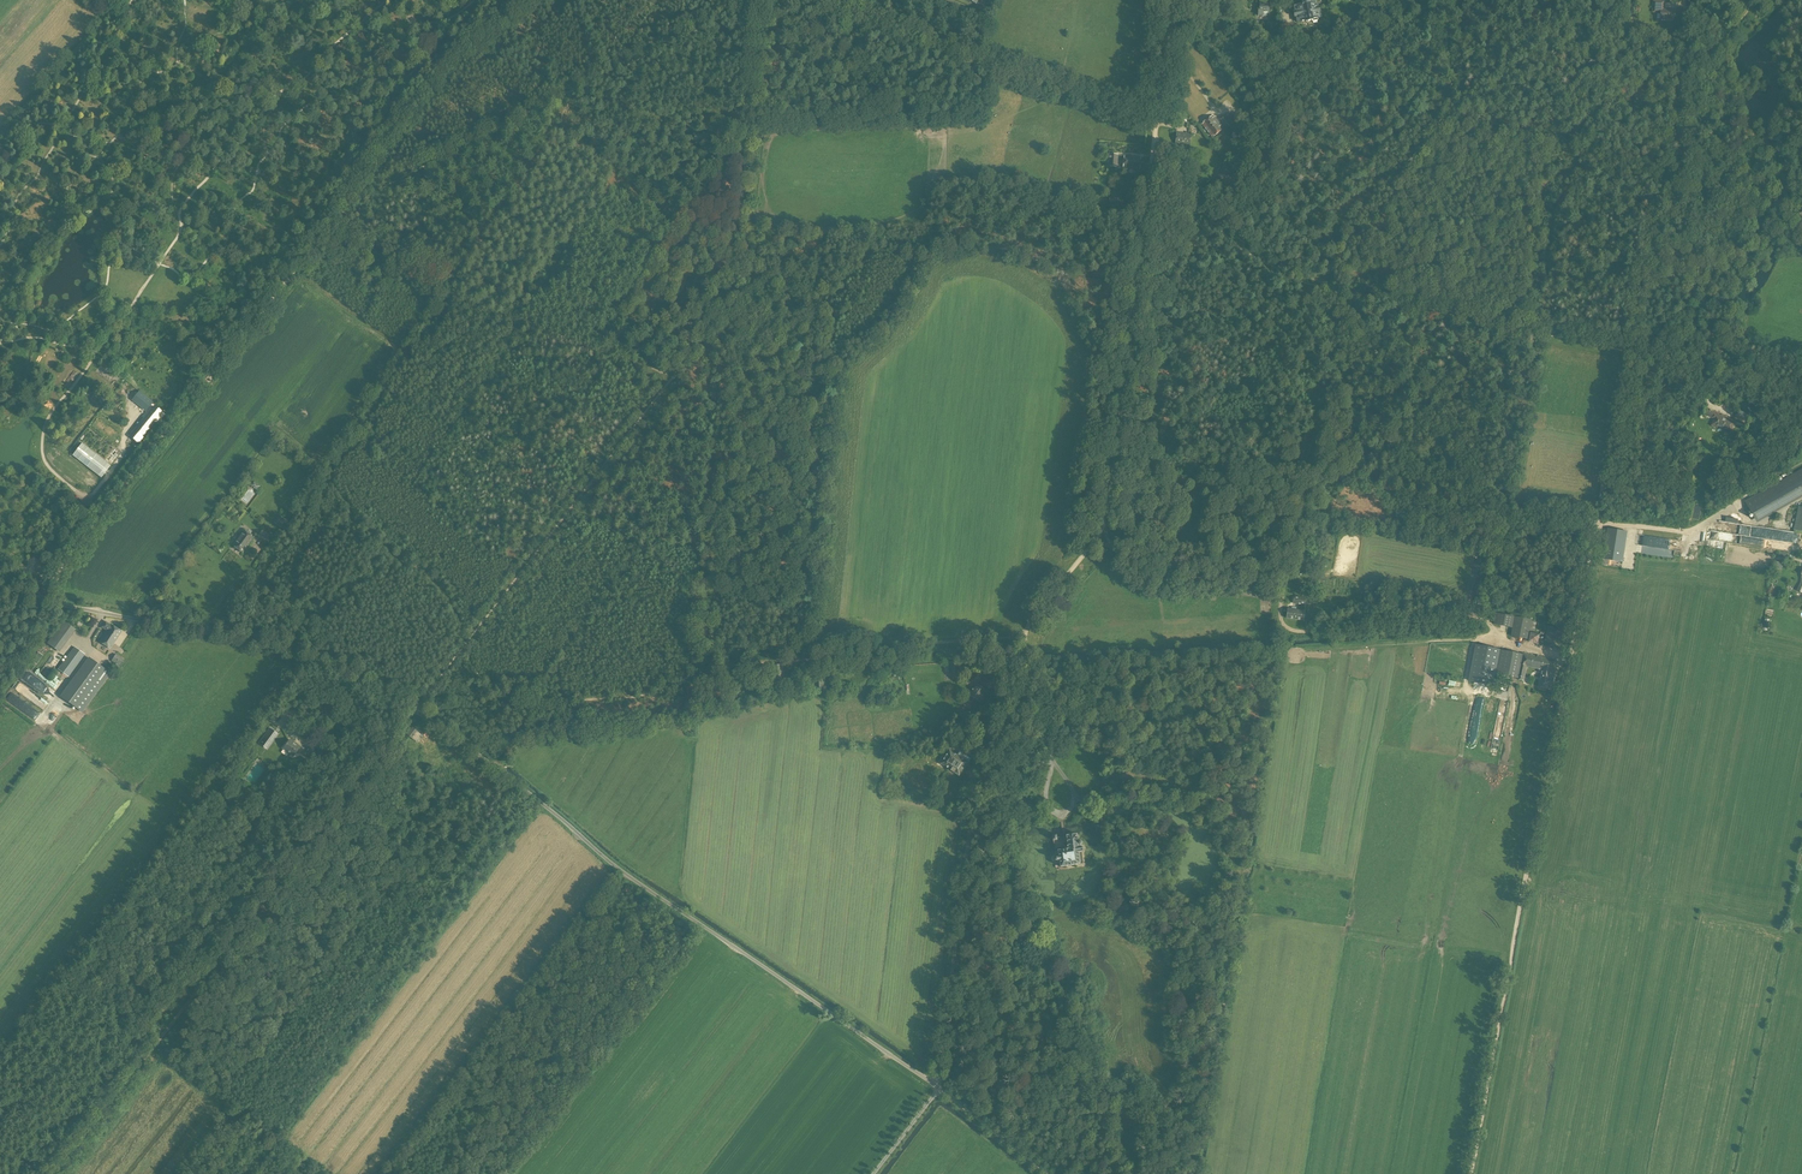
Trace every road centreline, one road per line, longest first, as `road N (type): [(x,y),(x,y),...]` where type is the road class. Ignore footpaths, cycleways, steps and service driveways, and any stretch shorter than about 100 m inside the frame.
road 1 (unclassified): [(1050,1173),(363,678),(281,643),(40,599)]
road 2 (track): [(530,320),(293,662),(51,977),(57,980)]
road 3 (unclassified): [(40,599),(481,32),(524,0)]
road 4 (track): [(1471,1173),(1596,517)]
road 5 (track): [(56,1173),(413,710)]
road 6 (track): [(1509,511),(1488,612),(1352,632),(1289,629),(1273,588),(1248,572),(1151,572),(1109,547),(1107,523)]
road 7 (track): [(874,1173),(938,1087),(974,783),(1016,763),(1052,763)]
road 8 (track): [(413,710),(676,372)]
road 9 (track): [(797,0),(1099,100)]
road 10 (track): [(714,667),(1024,640)]
road 11 (track): [(1630,349),(1336,284)]
road 12 (track): [(743,211),(765,0)]
road 13 (track): [(1336,284),(1252,239),(1179,167)]
road 14 (track): [(676,372),(733,309),(743,216)]
road 15 (unclassified): [(1801,390),(1630,349)]
road 16 (track): [(88,500),(122,456),(138,410),(134,394),(91,361)]
road 17 (track): [(1596,517),(1630,349)]

